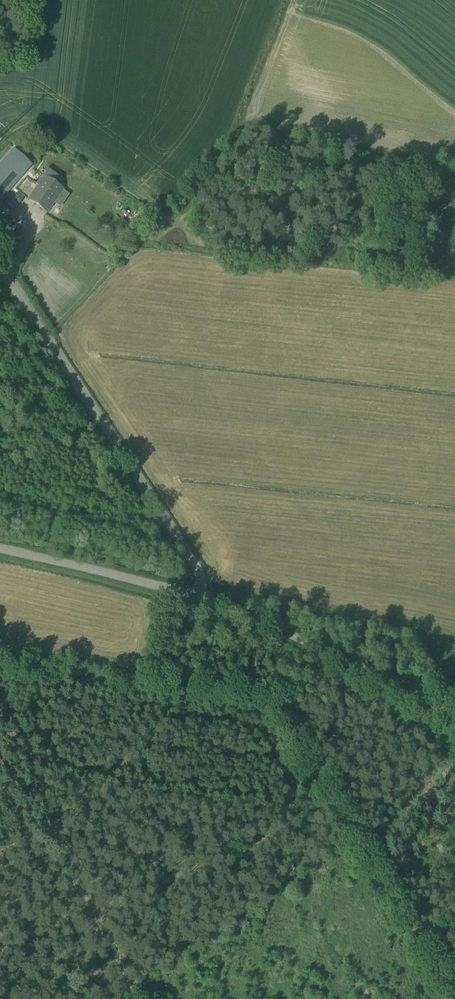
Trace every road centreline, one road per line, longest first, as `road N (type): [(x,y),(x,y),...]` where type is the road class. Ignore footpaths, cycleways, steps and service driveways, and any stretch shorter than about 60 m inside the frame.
road 1 (unclassified): [(202,595),(181,540),(0,268)]
road 2 (unclassified): [(454,713),(202,595)]
road 3 (unclassified): [(202,595),(0,550)]

